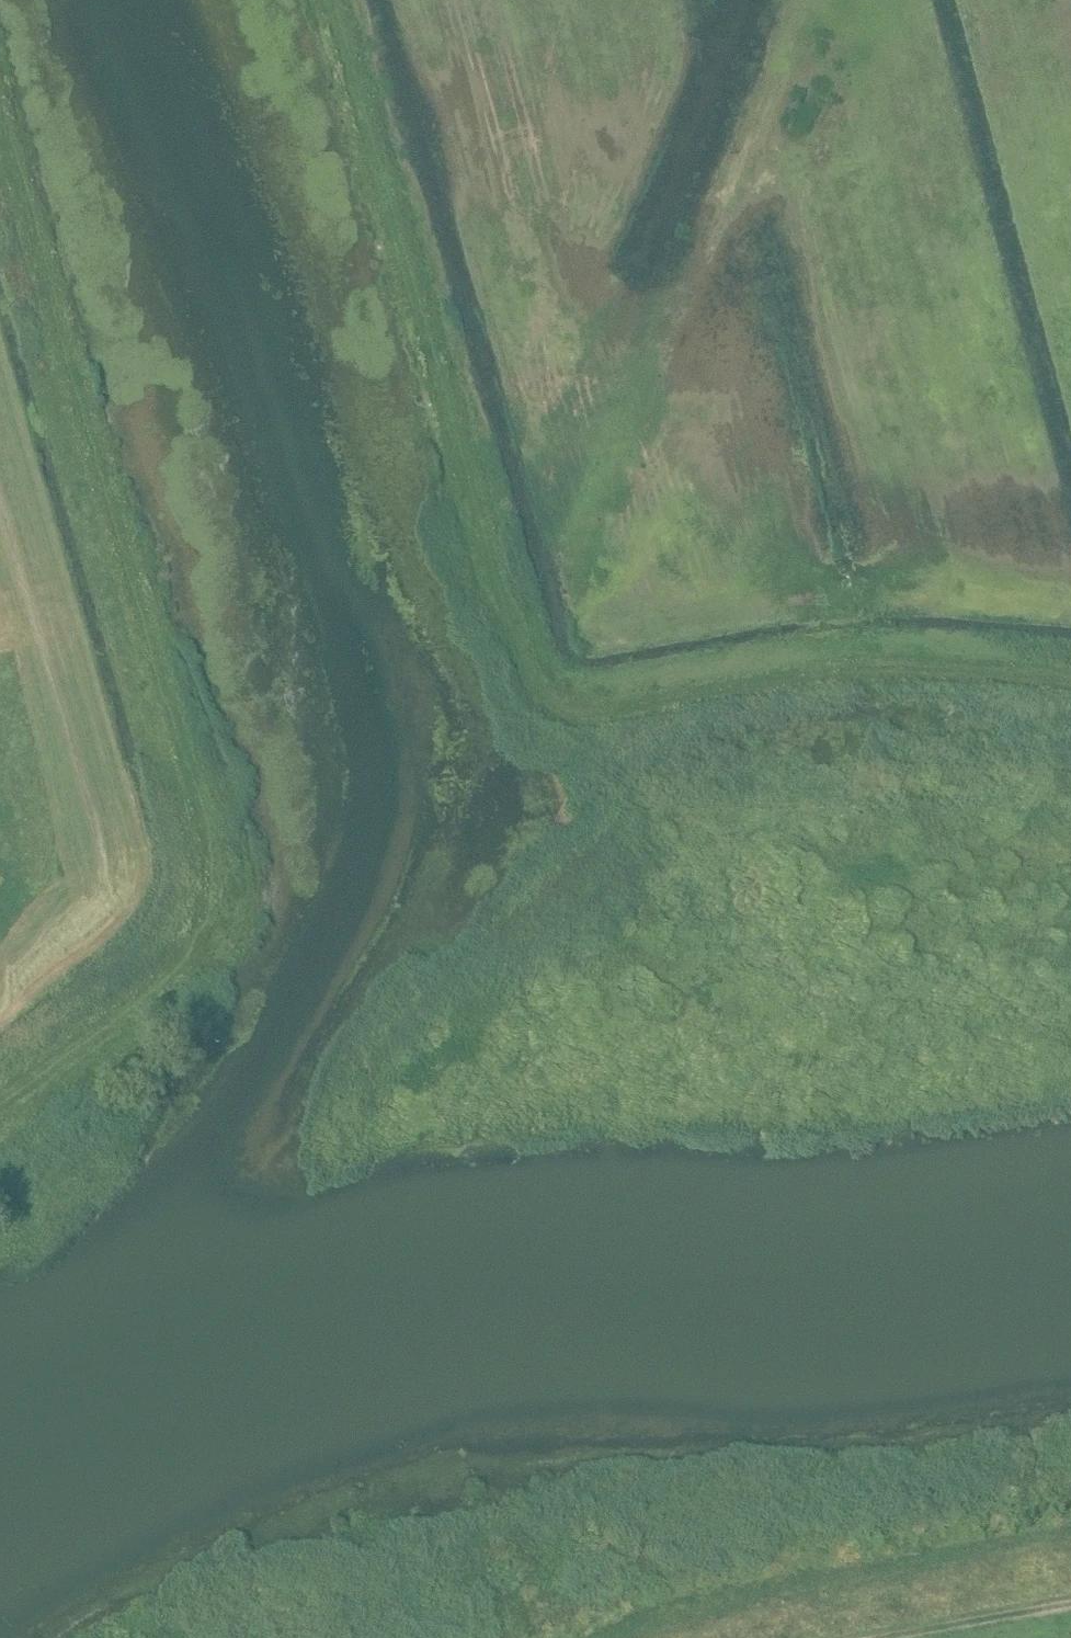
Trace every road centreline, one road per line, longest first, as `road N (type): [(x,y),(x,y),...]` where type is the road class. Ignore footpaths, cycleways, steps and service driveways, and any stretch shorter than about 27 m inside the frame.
road 1 (track): [(1070,1609),(908,1637)]

